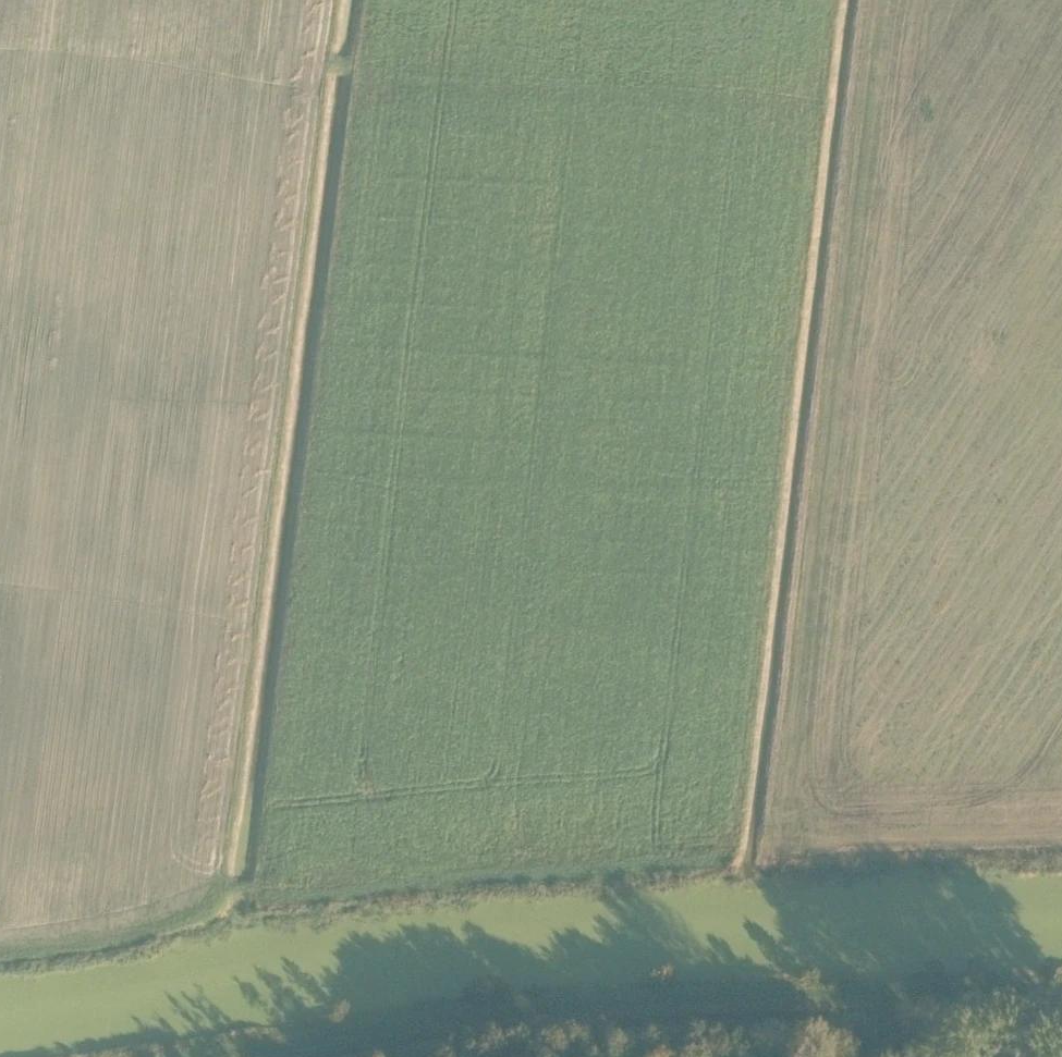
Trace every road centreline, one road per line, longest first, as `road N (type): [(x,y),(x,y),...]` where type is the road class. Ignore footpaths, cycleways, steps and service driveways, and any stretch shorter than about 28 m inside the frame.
road 1 (track): [(243,1056),(533,1011),(1061,987)]

